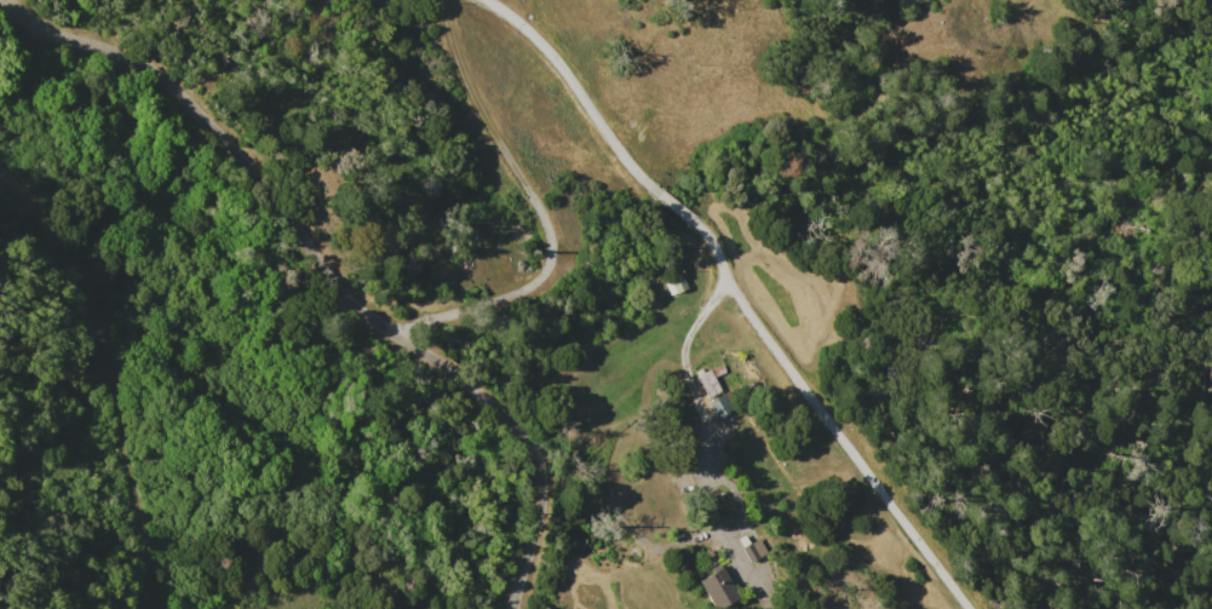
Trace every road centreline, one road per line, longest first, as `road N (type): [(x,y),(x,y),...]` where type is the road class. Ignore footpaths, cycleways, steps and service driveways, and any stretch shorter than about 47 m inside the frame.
road 1 (track): [(0,181),(87,272),(110,327),(143,608)]
road 2 (track): [(397,333),(550,275),(547,216),(471,93),(443,0)]
road 3 (residential): [(971,608),(725,278)]

